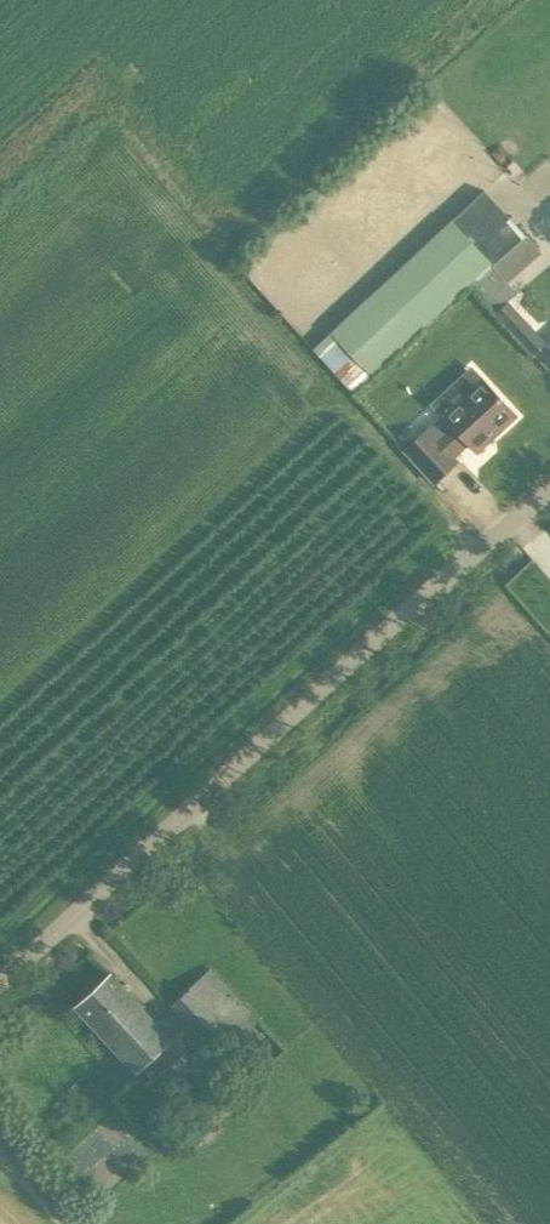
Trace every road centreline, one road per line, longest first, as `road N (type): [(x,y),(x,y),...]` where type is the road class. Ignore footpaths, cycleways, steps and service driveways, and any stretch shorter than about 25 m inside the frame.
road 1 (unclassified): [(549,490),(0,987)]

